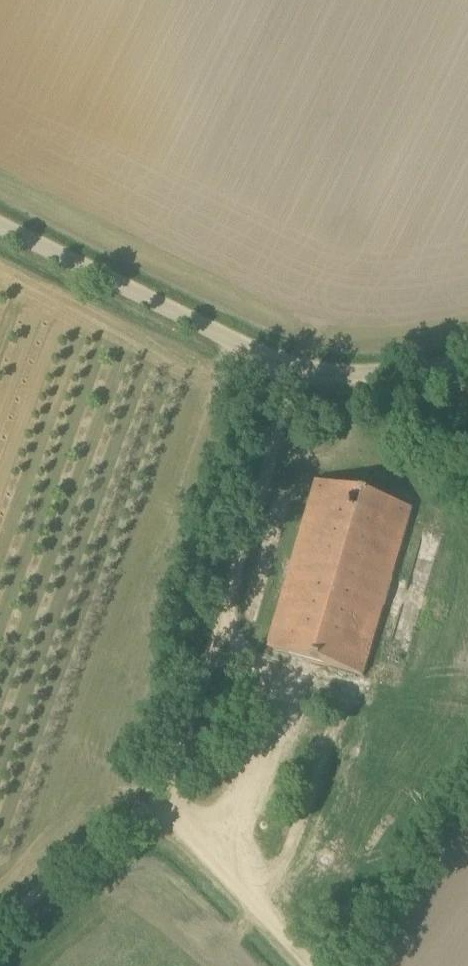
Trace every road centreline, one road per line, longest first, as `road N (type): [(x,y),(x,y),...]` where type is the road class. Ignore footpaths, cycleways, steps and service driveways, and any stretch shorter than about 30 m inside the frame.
road 1 (unclassified): [(467,361),(321,373),(254,351),(0,227)]
road 2 (track): [(292,363),(176,795),(189,825)]
road 3 (track): [(189,825),(148,826),(0,932)]
road 4 (track): [(323,965),(189,825)]

